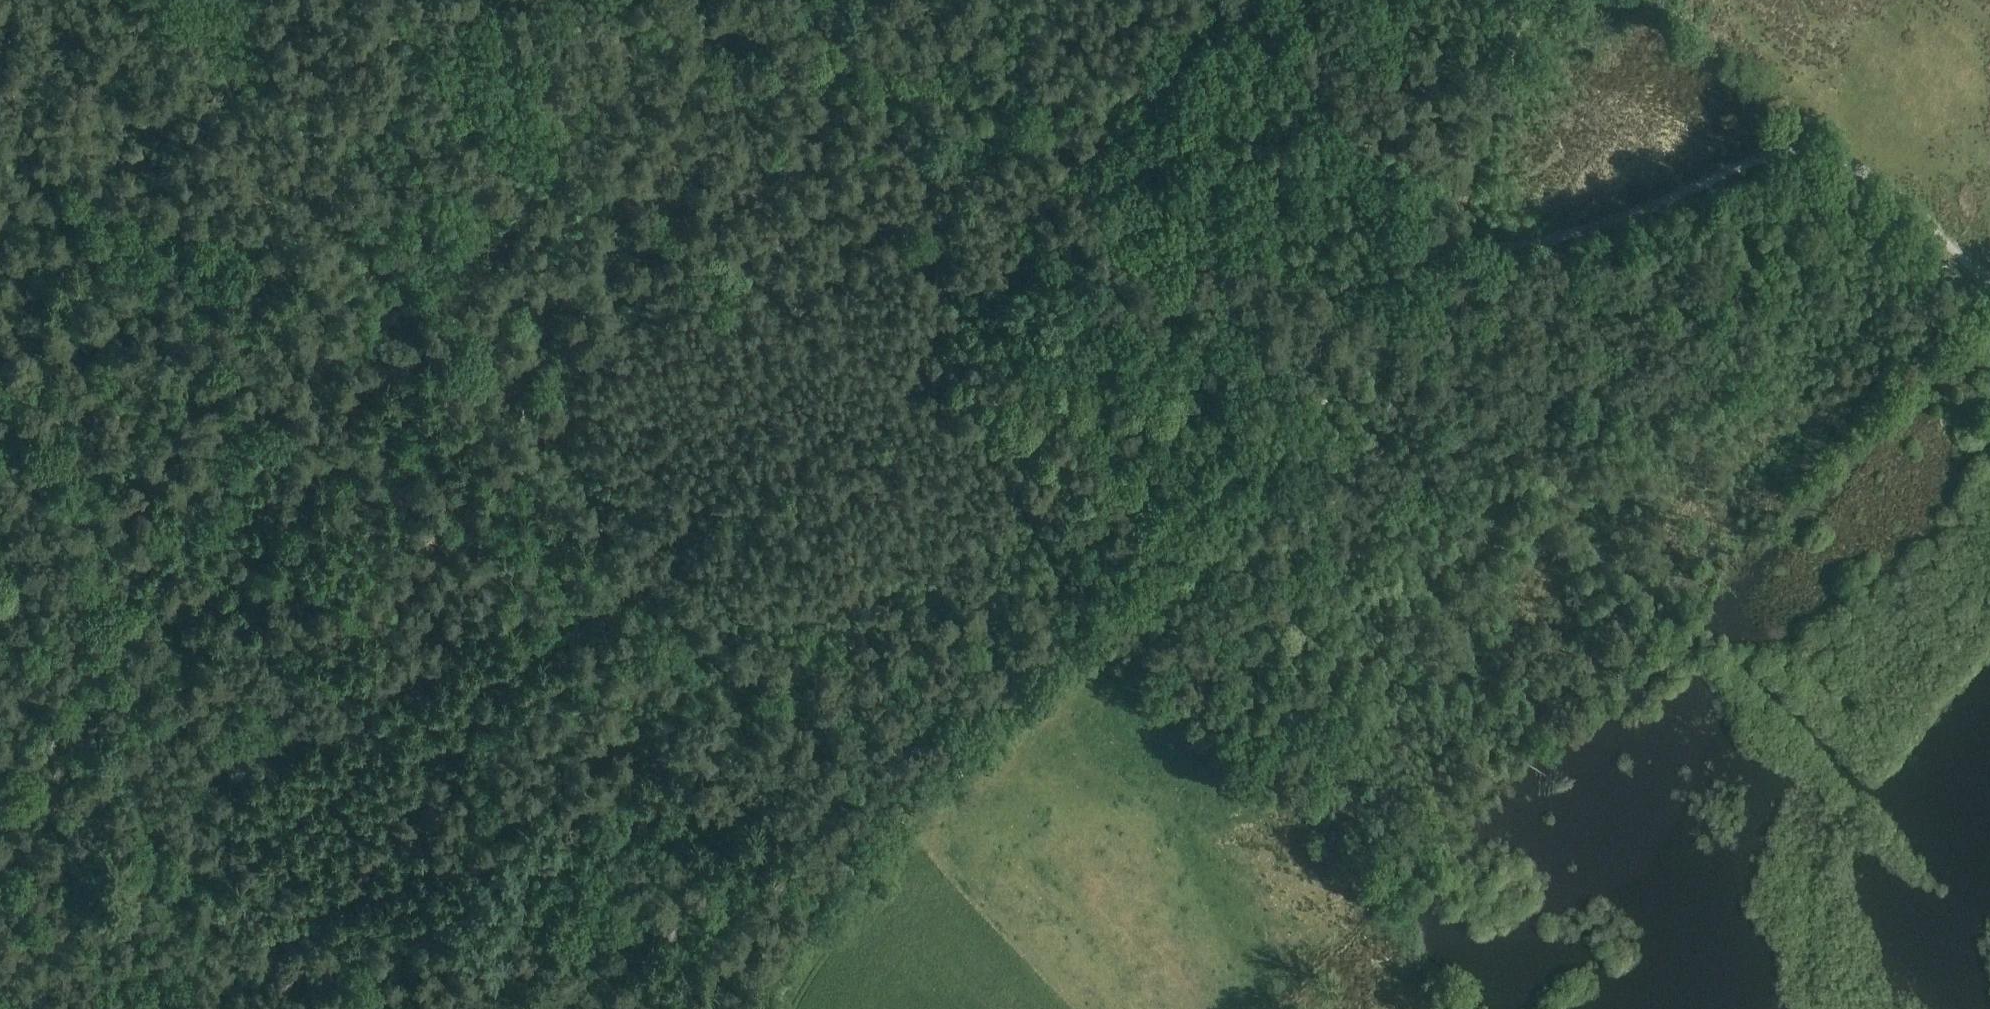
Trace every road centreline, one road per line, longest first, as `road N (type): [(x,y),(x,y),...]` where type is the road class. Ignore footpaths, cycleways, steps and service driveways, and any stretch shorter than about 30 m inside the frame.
road 1 (track): [(1457,224),(1503,82),(1541,0)]

